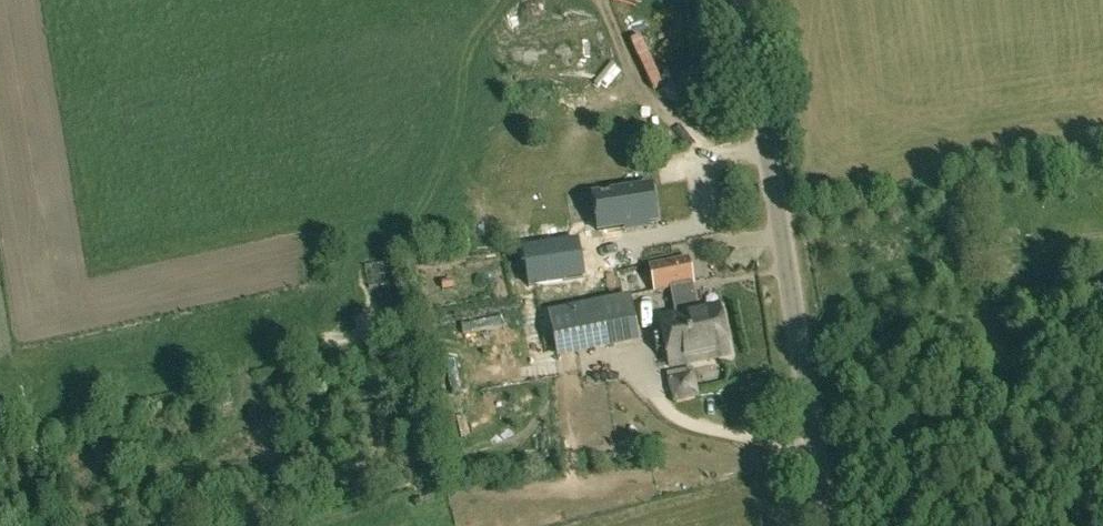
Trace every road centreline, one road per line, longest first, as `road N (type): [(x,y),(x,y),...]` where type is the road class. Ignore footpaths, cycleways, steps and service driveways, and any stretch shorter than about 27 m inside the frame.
road 1 (unclassified): [(829,525),(745,0)]

